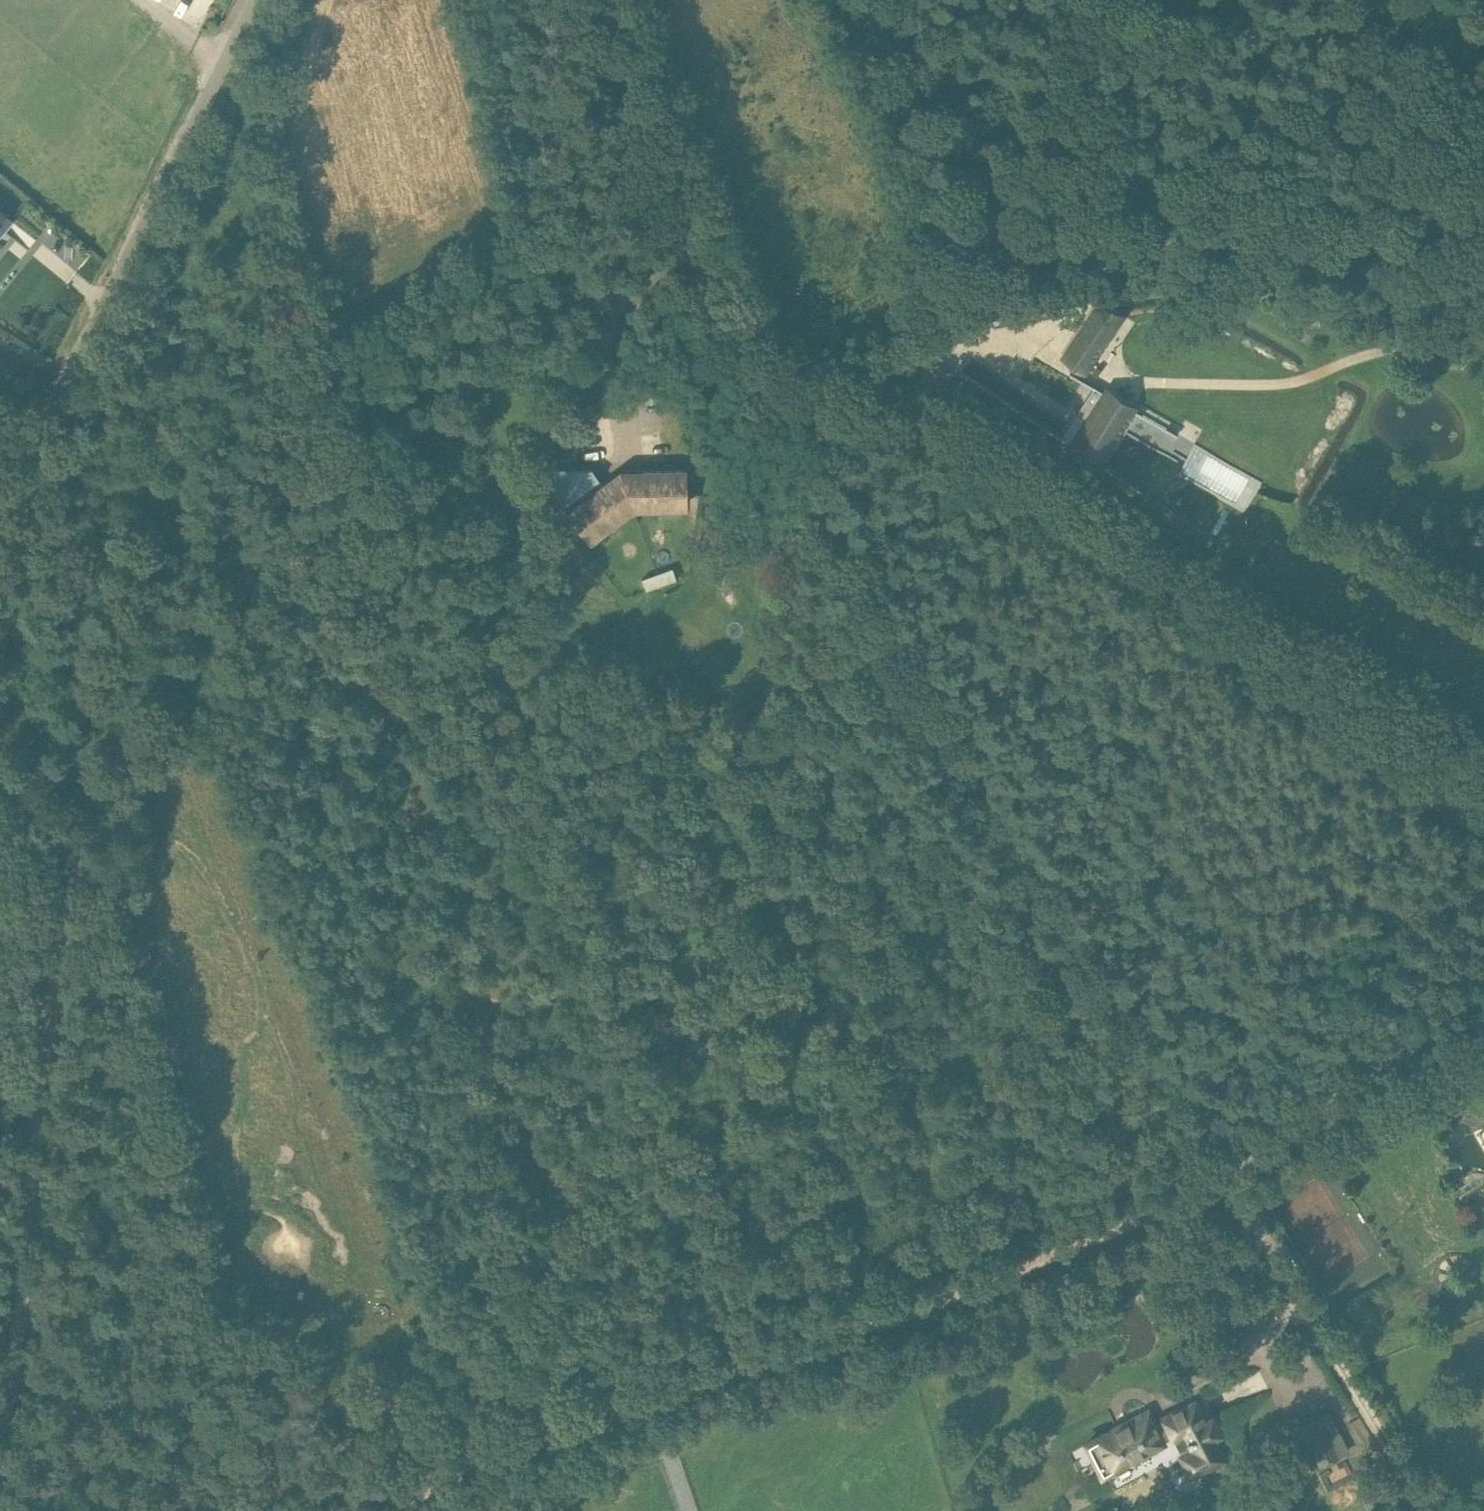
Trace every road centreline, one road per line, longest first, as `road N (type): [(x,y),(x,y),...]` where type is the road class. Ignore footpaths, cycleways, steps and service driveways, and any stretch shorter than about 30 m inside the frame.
road 1 (unclassified): [(1483,785),(963,439),(788,377),(749,346),(719,297),(584,0)]
road 2 (track): [(1235,1172),(417,1497),(411,1510)]
road 3 (track): [(0,1507),(49,872),(41,850),(0,804)]
road 4 (unclassified): [(1418,1510),(1390,1439),(1235,1172),(1453,1016),(1483,1004)]
road 5 (unclassified): [(0,504),(251,0)]
road 6 (track): [(1483,166),(1433,49)]

